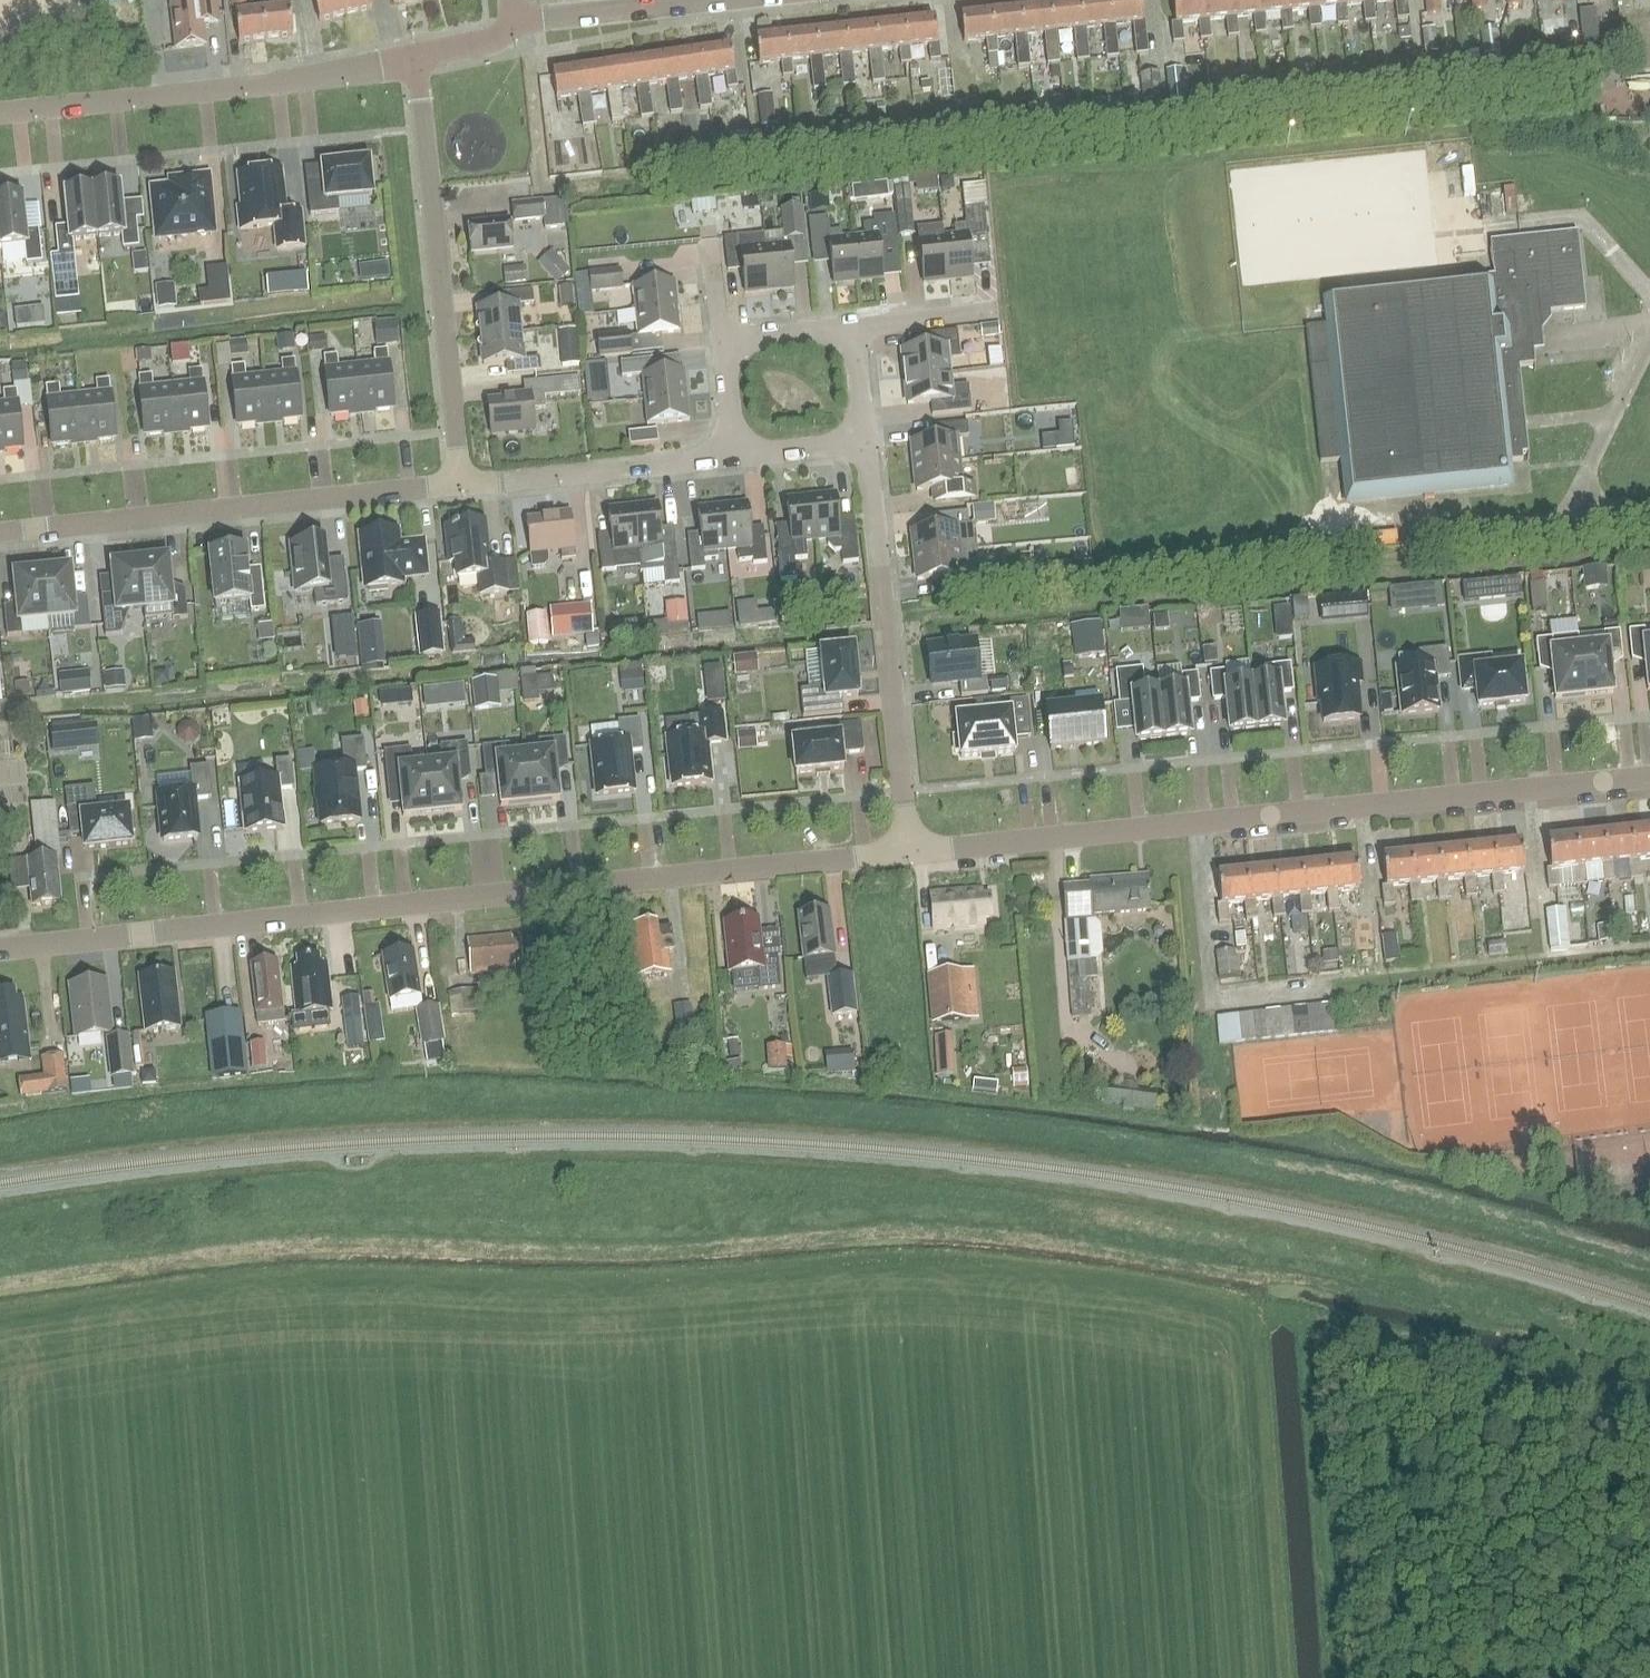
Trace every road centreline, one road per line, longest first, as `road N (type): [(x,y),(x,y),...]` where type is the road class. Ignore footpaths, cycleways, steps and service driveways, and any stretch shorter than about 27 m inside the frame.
road 1 (residential): [(0,949),(909,851)]
road 2 (residential): [(909,851),(1649,777)]
road 3 (residential): [(0,532),(462,483)]
road 4 (residential): [(462,483),(417,63)]
road 5 (residential): [(0,115),(417,63)]
road 6 (residential): [(909,851),(866,441)]
road 7 (residential): [(462,483),(735,454)]
road 8 (residential): [(511,25),(746,0)]
road 9 (residential): [(853,331),(988,317)]
road 10 (residential): [(722,344),(853,331)]
road 11 (residential): [(866,441),(735,454)]

